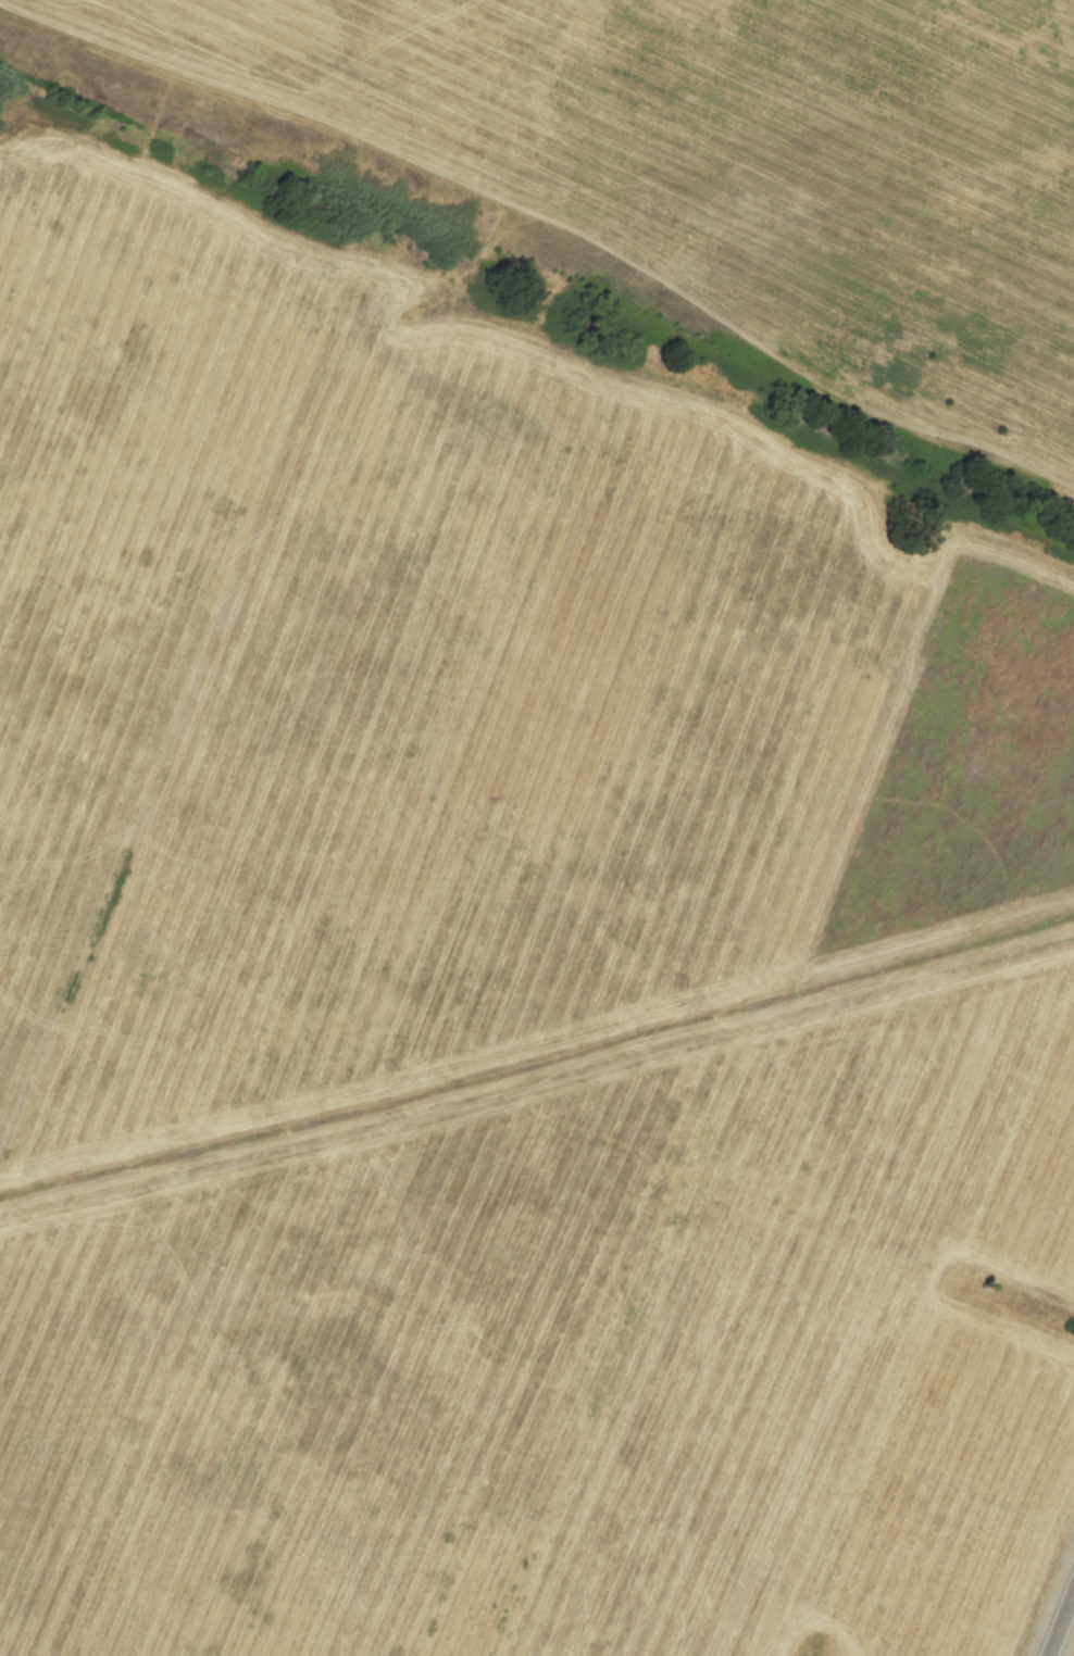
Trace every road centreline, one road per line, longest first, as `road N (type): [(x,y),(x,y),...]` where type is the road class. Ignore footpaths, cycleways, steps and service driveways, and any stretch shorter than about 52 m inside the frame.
road 1 (track): [(0,1156),(317,376),(338,292),(409,224),(592,289),(713,362),(1001,462),(1073,496)]

